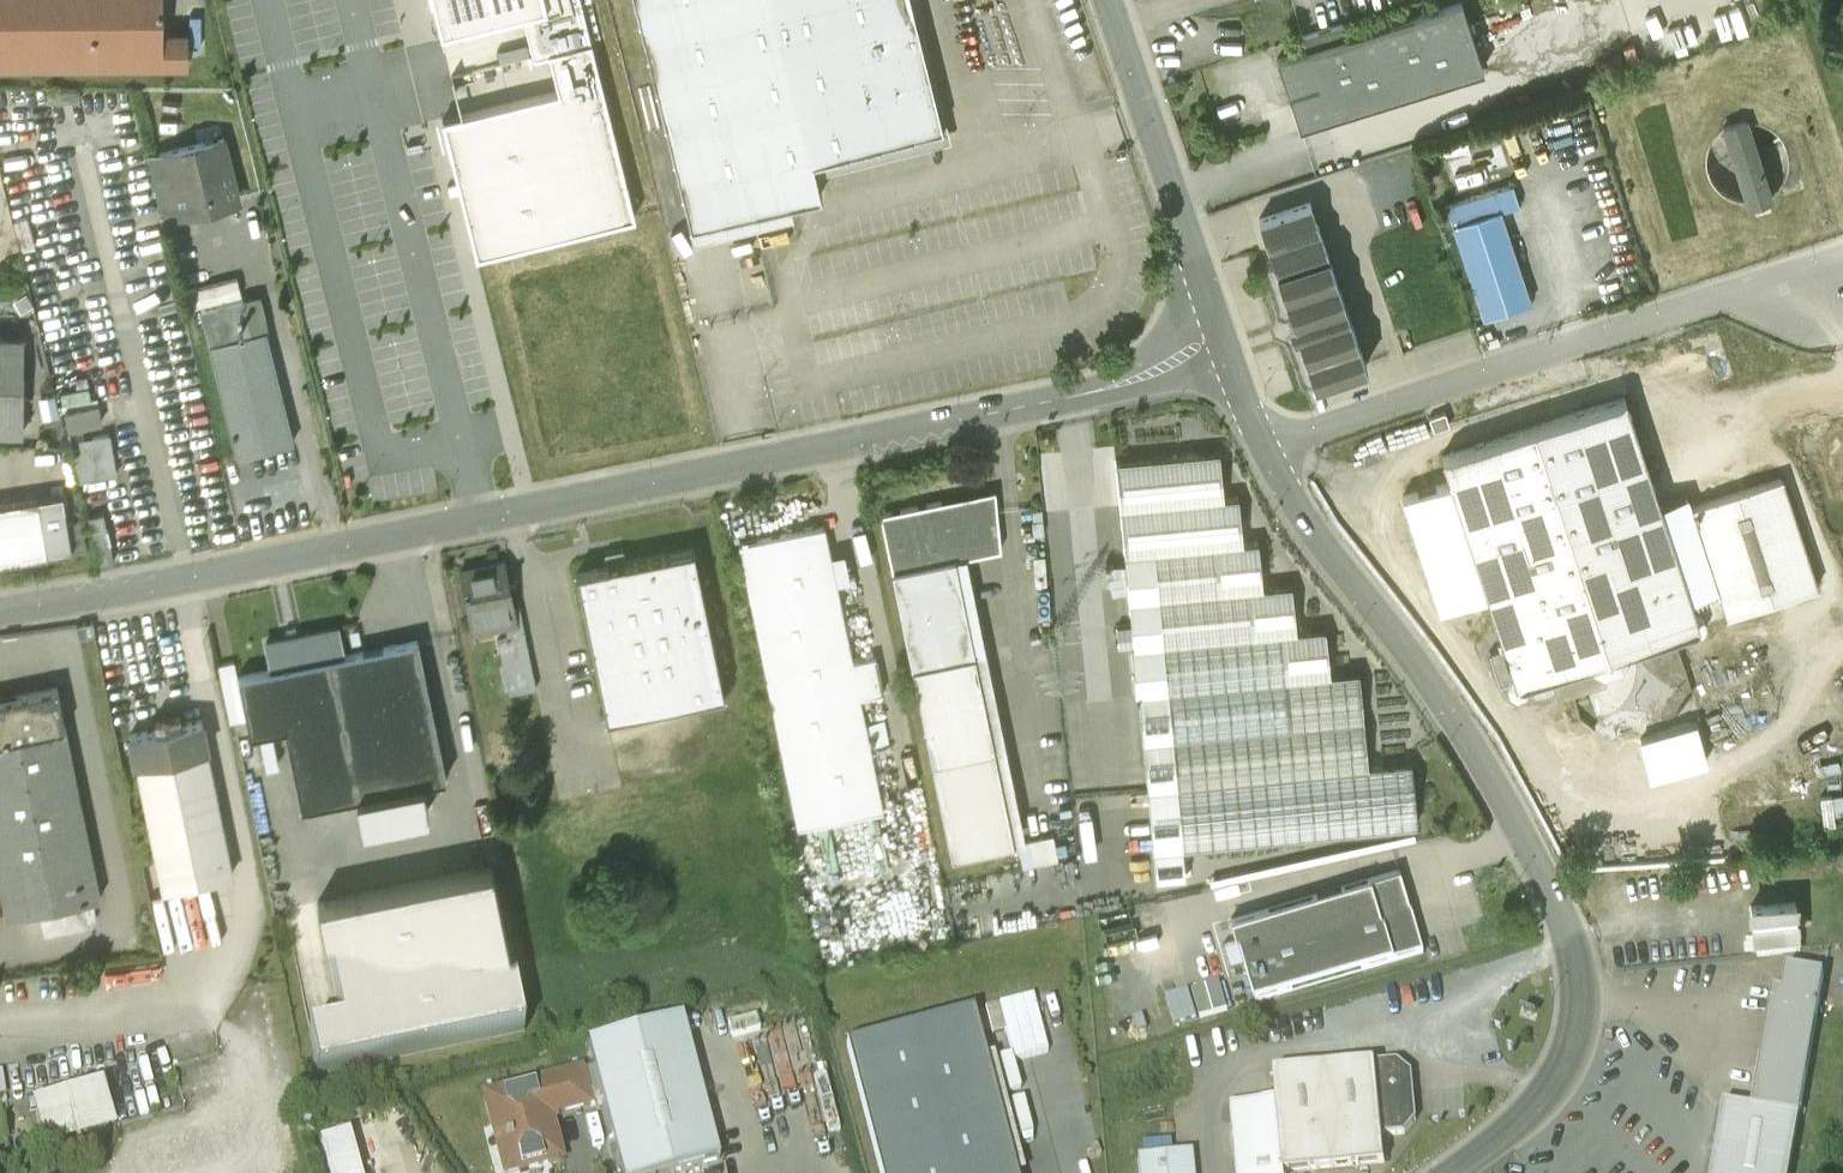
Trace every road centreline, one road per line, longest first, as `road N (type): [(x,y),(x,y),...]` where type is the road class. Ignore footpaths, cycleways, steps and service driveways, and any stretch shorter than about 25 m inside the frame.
road 1 (residential): [(1219,342),(1107,384),(0,616)]
road 2 (unclassified): [(1264,452),(1306,524),(1430,681),(1522,834),(1563,920),(1579,983),(1579,1038),(1565,1075),(1544,1102),(1448,1172)]
road 3 (residential): [(1264,452),(1757,291),(1814,301)]
road 4 (residential): [(1104,0),(1219,342)]

